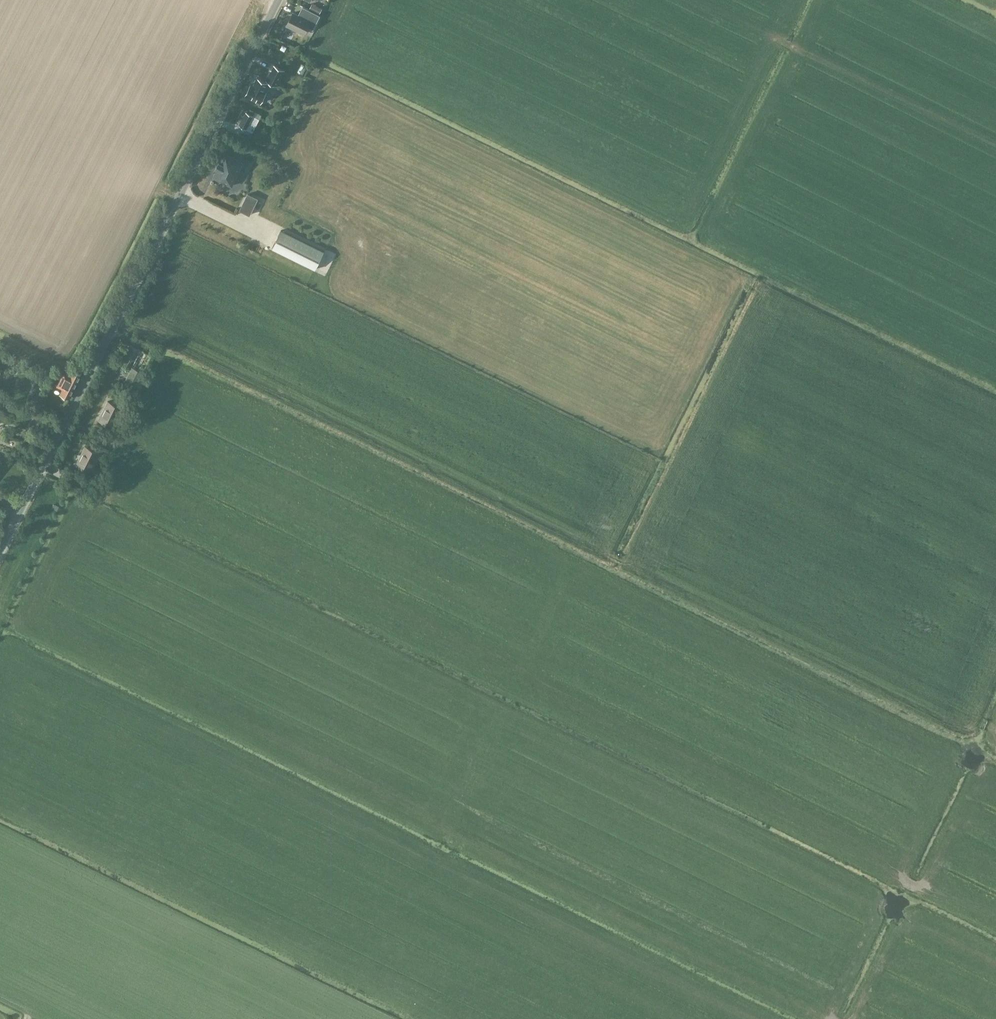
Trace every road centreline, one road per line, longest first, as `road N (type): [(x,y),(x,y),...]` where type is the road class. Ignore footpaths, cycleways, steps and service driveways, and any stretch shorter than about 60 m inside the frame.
road 1 (unclassified): [(0,551),(277,0)]

